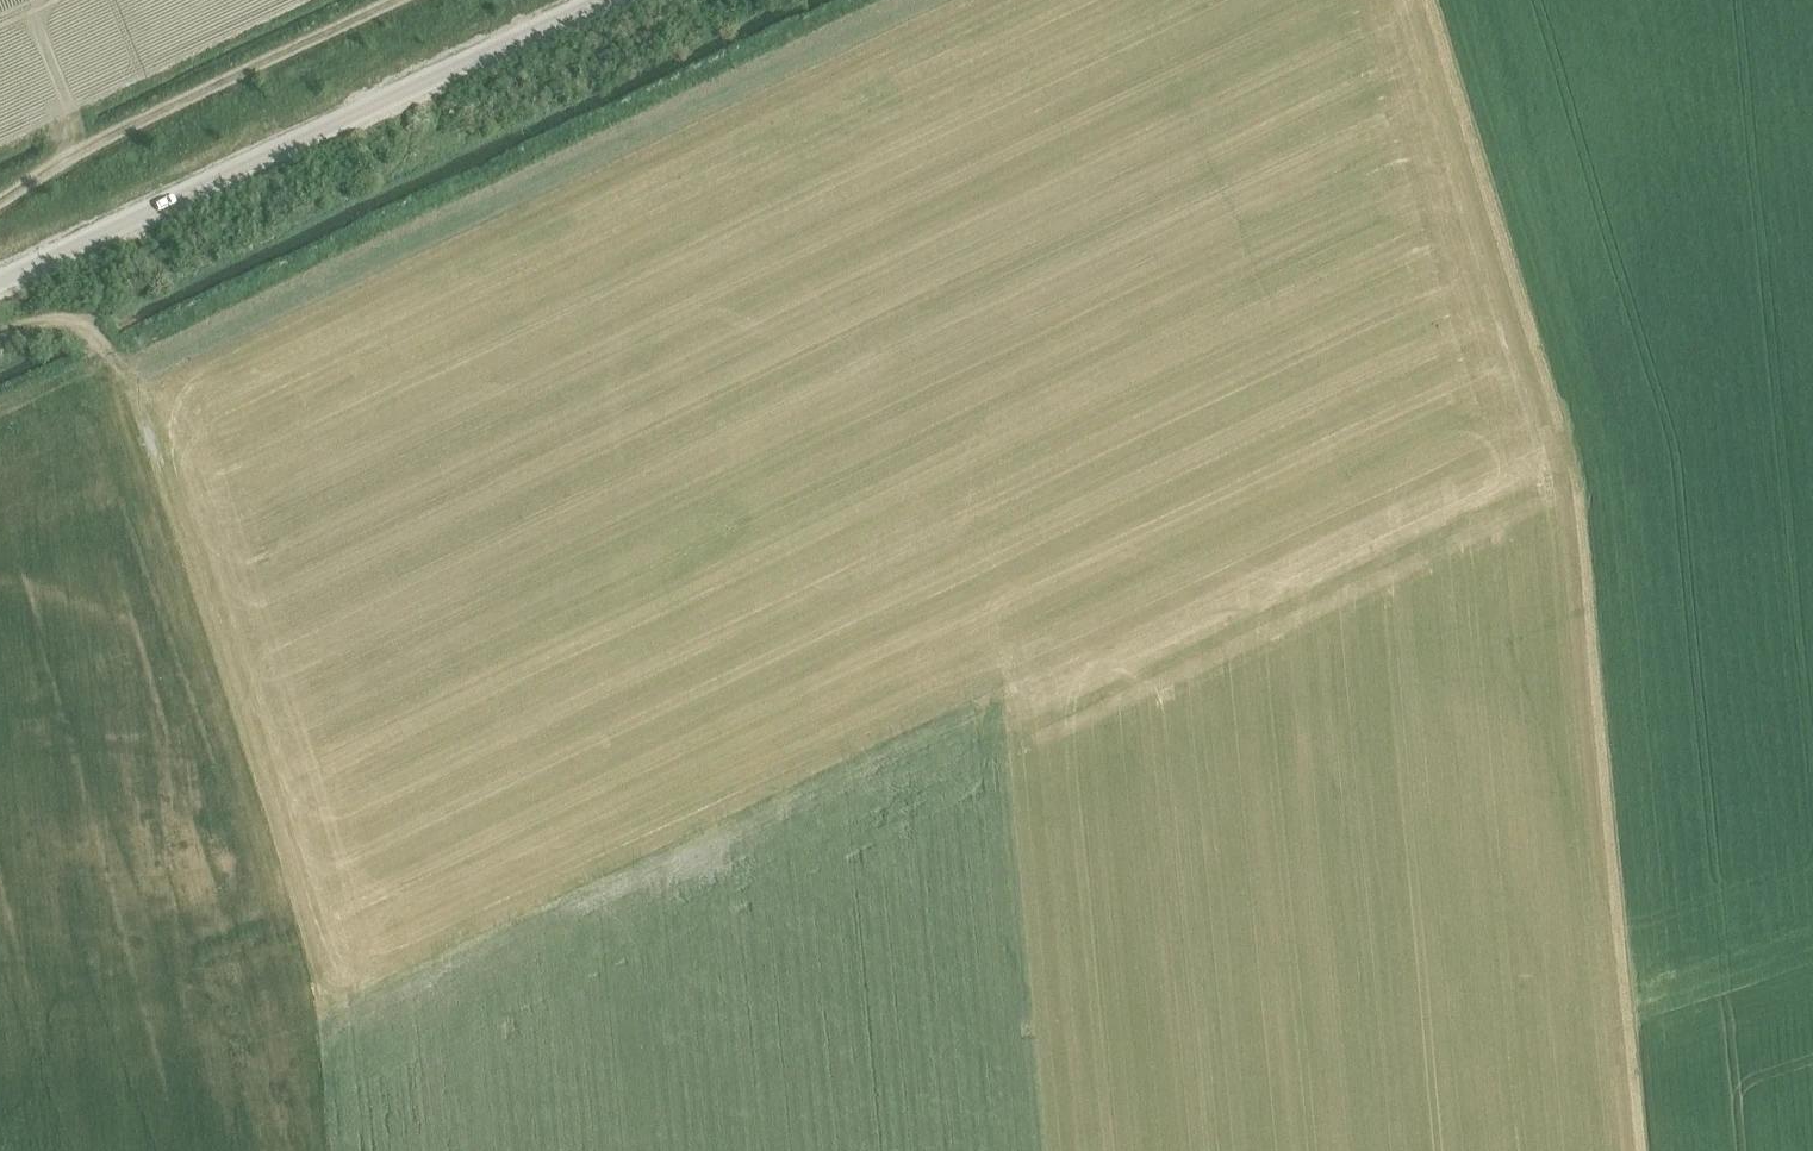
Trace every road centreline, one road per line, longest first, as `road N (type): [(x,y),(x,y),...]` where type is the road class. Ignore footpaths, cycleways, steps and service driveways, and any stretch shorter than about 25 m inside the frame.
road 1 (unclassified): [(0,282),(597,0)]

